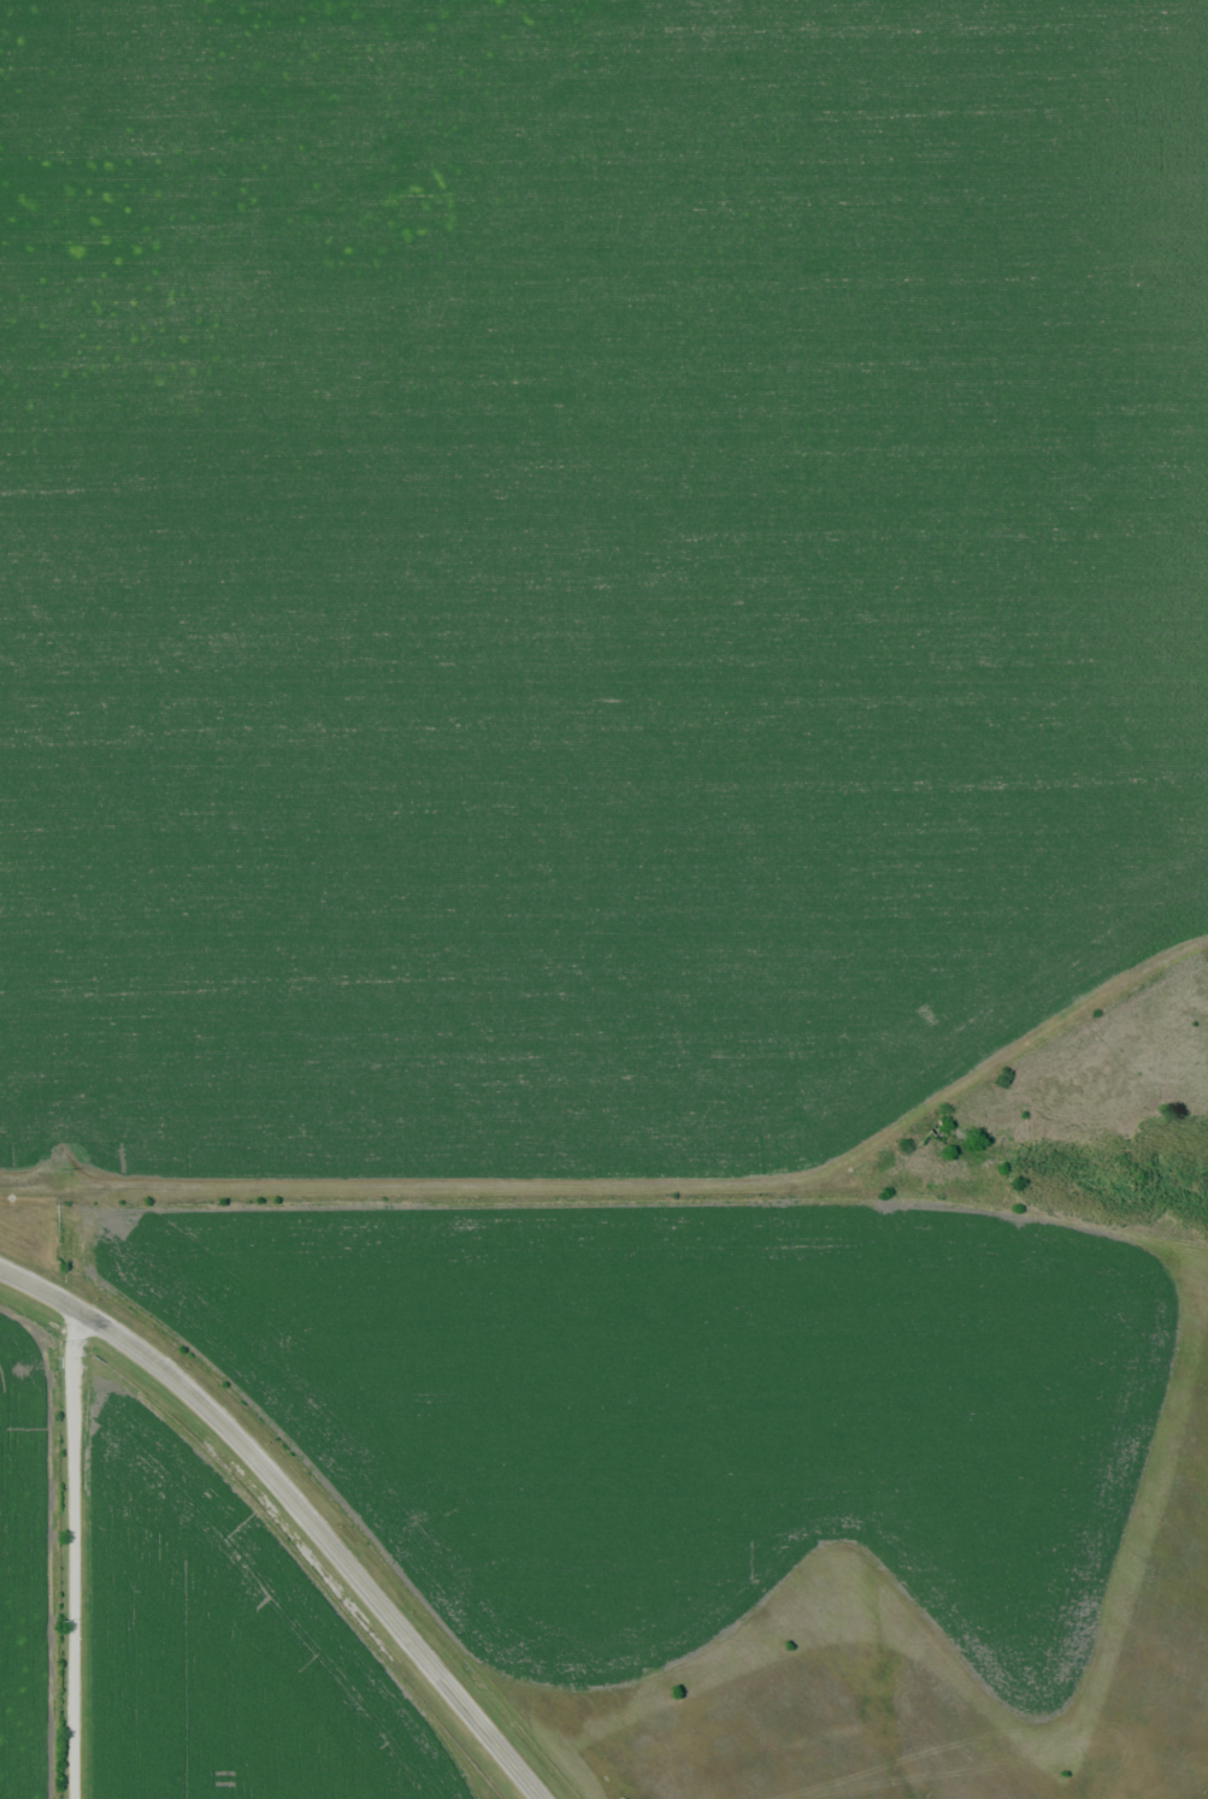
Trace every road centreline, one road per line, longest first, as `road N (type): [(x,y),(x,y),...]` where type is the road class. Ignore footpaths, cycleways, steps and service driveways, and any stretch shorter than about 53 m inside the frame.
road 1 (tertiary): [(0,1267),(60,1296),(139,1350),(249,1450),(541,1798)]
road 2 (residential): [(77,1308),(77,1798)]

